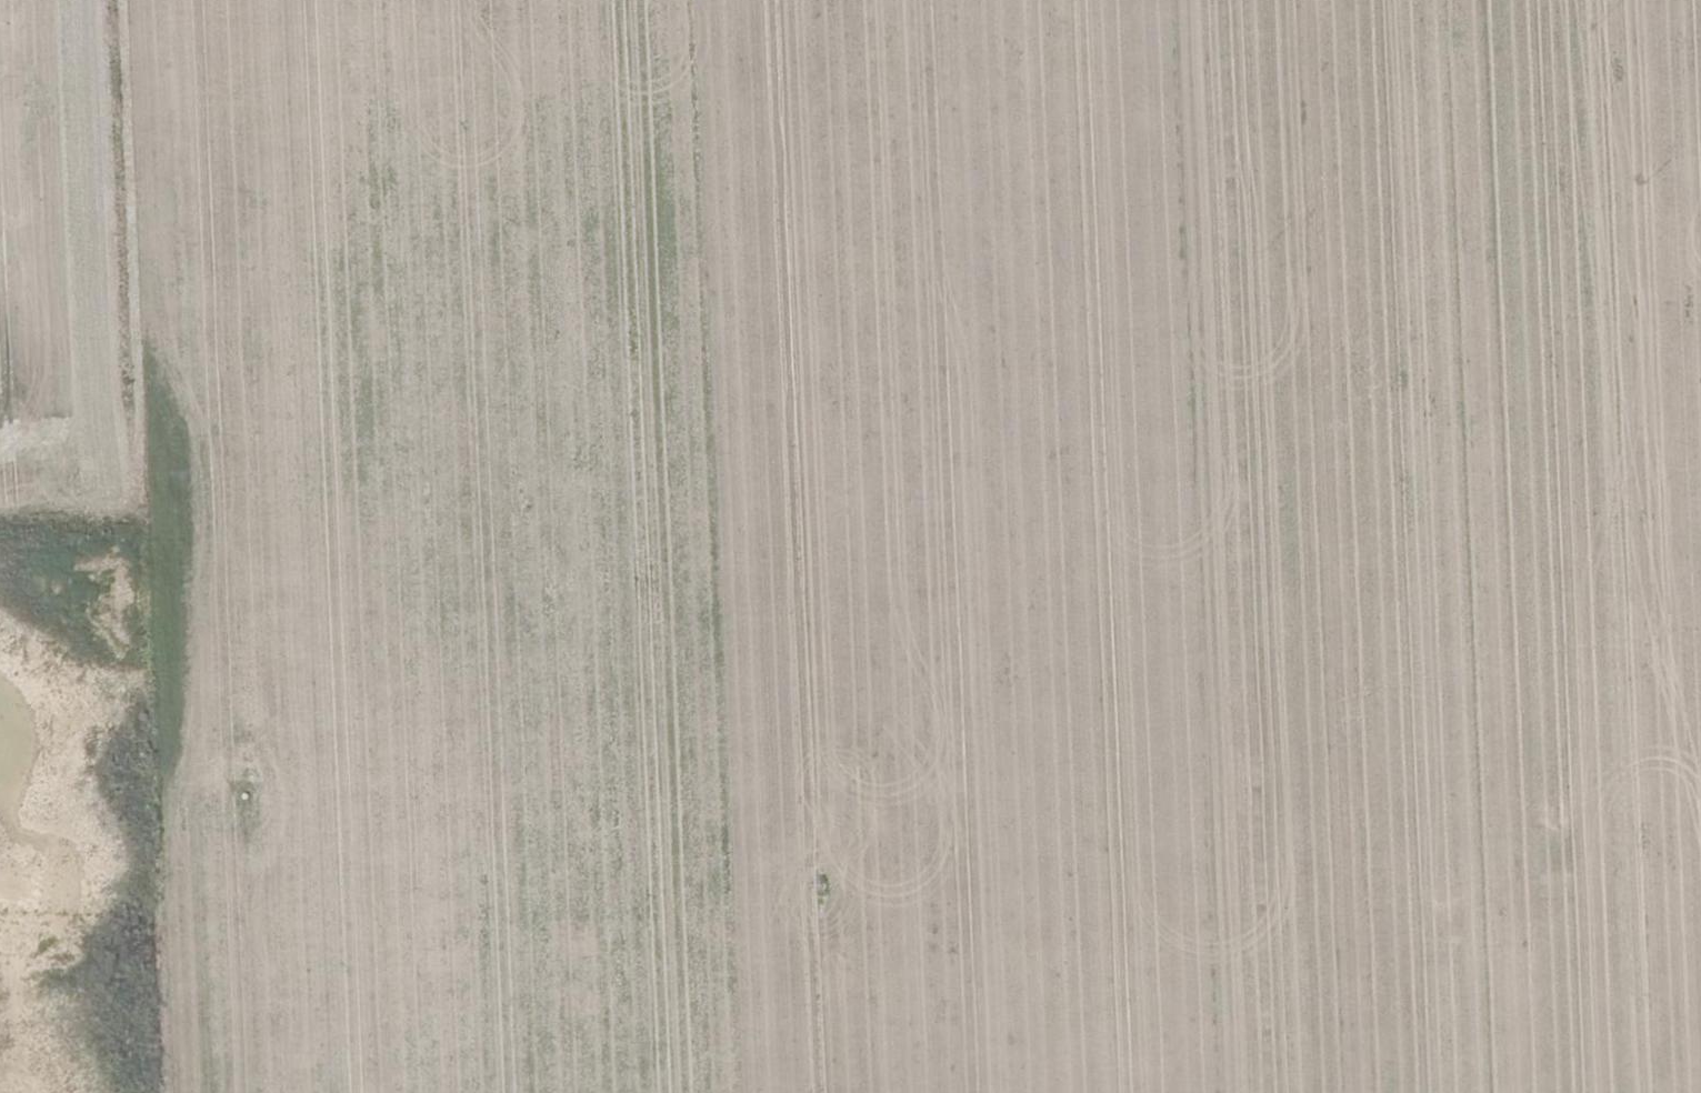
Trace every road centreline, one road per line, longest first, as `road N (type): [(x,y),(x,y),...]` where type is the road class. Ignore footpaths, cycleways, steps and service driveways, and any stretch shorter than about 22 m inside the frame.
road 1 (track): [(0,900),(57,898),(119,876),(140,859),(152,826),(149,768),(134,717),(105,696),(0,699)]

